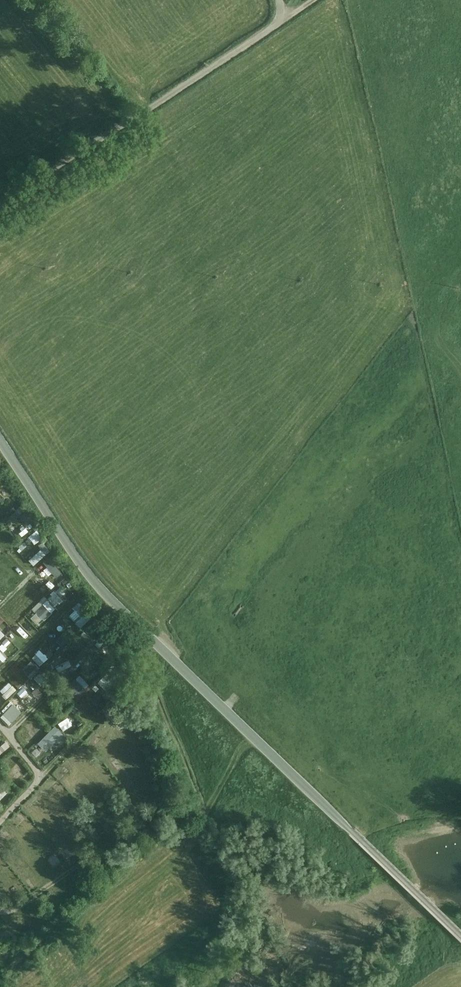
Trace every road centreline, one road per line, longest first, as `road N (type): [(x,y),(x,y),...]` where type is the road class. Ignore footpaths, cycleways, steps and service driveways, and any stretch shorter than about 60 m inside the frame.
road 1 (tertiary): [(0,438),(123,612),(460,937)]
road 2 (track): [(278,0),(285,17),(0,201)]

